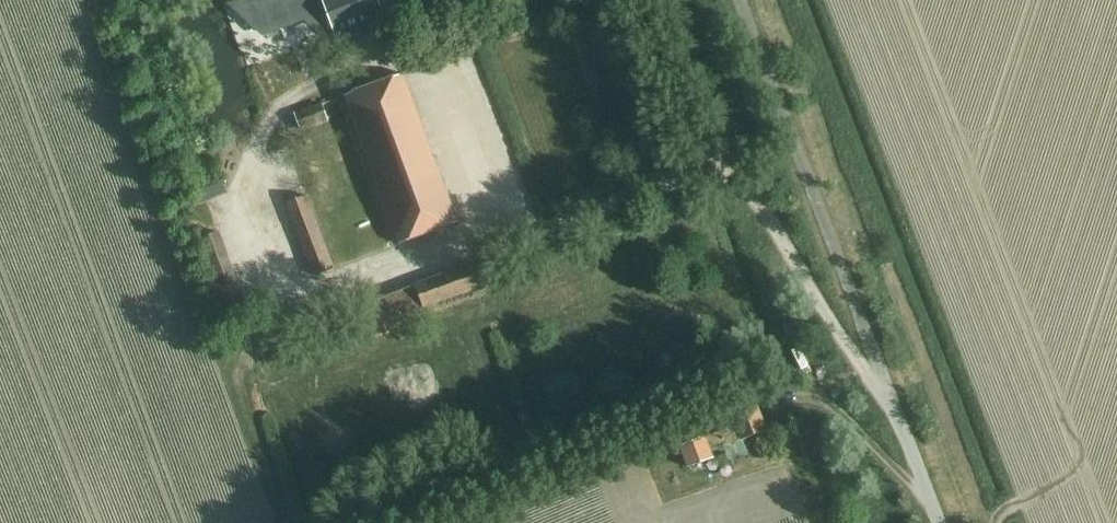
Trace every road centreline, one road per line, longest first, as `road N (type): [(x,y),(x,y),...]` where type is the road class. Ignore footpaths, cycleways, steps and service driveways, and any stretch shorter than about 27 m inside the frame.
road 1 (unclassified): [(894,412),(740,0)]
road 2 (unclassified): [(894,412),(732,168)]
road 3 (track): [(732,168),(670,0)]

